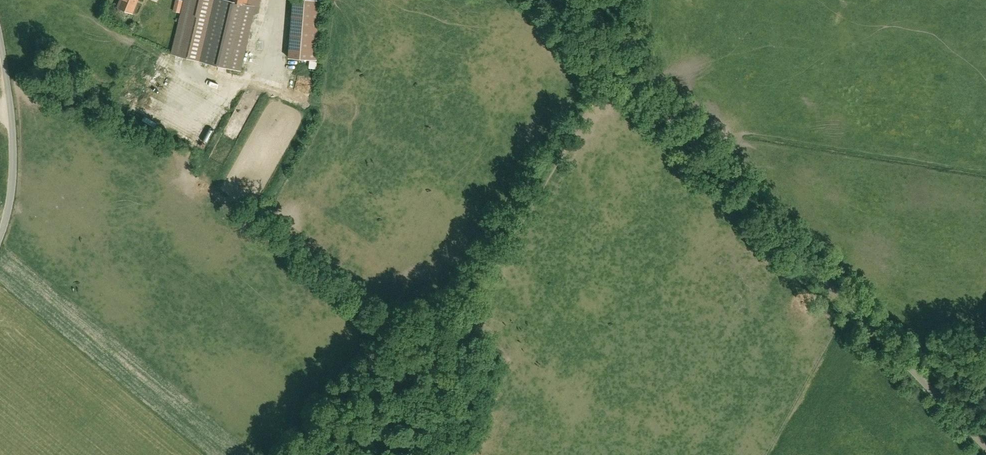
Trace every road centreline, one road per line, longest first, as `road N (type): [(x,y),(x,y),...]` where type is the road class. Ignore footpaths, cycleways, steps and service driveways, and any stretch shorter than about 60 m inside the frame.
road 1 (unclassified): [(985,450),(551,0)]
road 2 (unclassified): [(0,234),(12,160),(0,50)]

